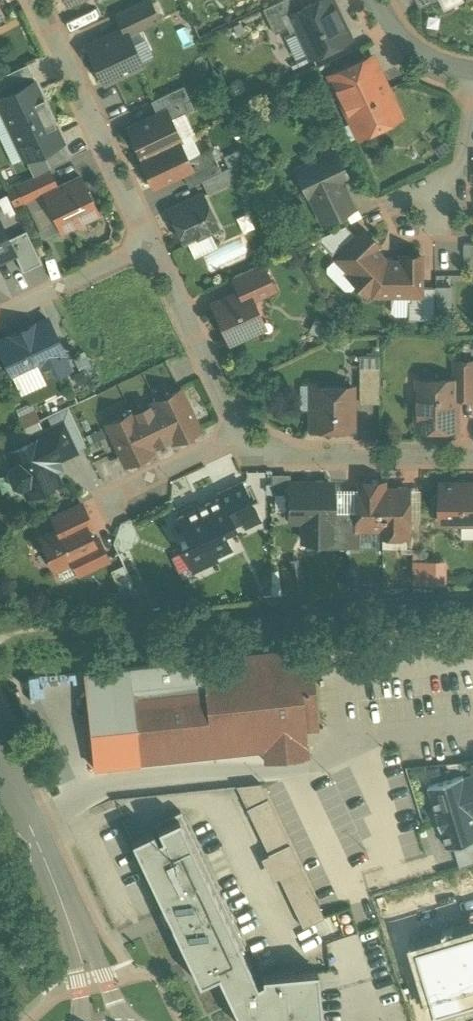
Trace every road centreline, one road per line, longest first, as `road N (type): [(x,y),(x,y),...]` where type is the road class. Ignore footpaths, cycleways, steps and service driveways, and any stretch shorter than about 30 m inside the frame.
road 1 (secondary): [(0,740),(63,885),(100,1020)]
road 2 (residential): [(31,0),(147,242)]
road 3 (residential): [(243,430),(290,454),(472,459)]
road 4 (residential): [(147,242),(243,430)]
road 5 (residential): [(0,306),(147,242)]
road 6 (residential): [(434,223),(462,183),(470,79)]
road 7 (residential): [(243,430),(112,493)]
road 8 (residential): [(378,0),(432,61),(470,79)]

